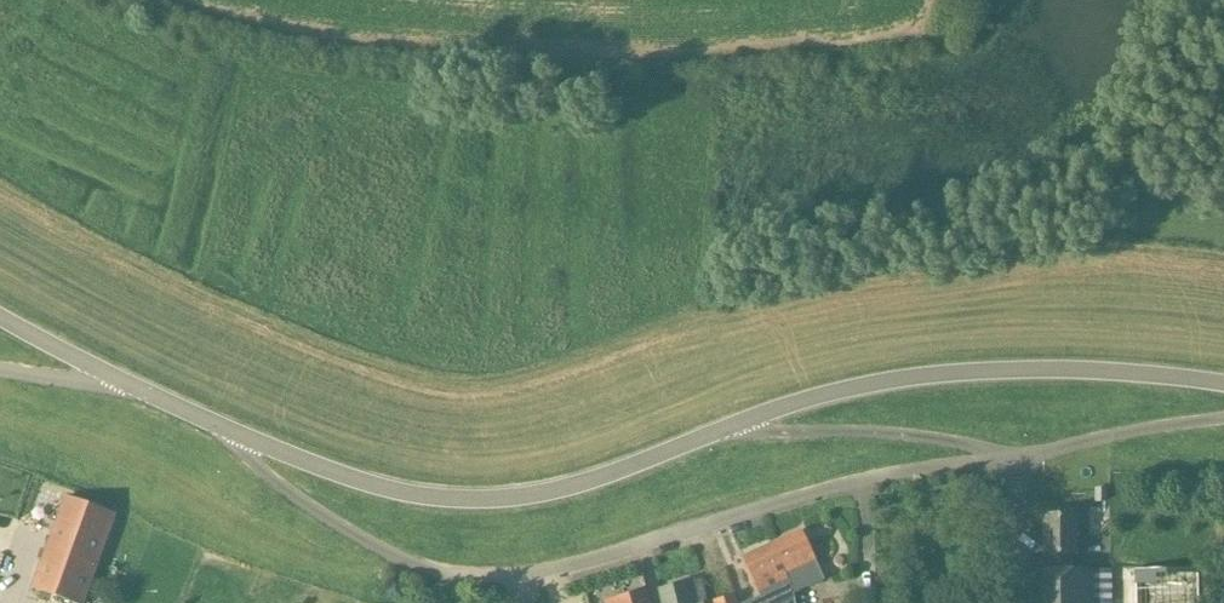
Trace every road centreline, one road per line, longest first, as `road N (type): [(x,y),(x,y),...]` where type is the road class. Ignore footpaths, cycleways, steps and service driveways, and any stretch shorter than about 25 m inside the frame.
road 1 (track): [(171,277),(257,322),(428,388),(508,385),(749,298),(1047,249),(1223,270)]
road 2 (residential): [(1020,453),(849,479),(568,563),(490,574),(438,572),(399,555),(295,497),(207,420)]
road 3 (tertiary): [(726,429),(557,493),(450,501),(390,489),(207,420)]
road 4 (tertiary): [(1223,383),(1160,372),(939,373),(794,402),(726,429)]
road 5 (residential): [(1020,453),(943,434),(726,429)]
road 6 (residential): [(1020,453),(1223,414)]
road 7 (track): [(0,189),(171,277)]
road 8 (tertiary): [(113,376),(0,316)]

